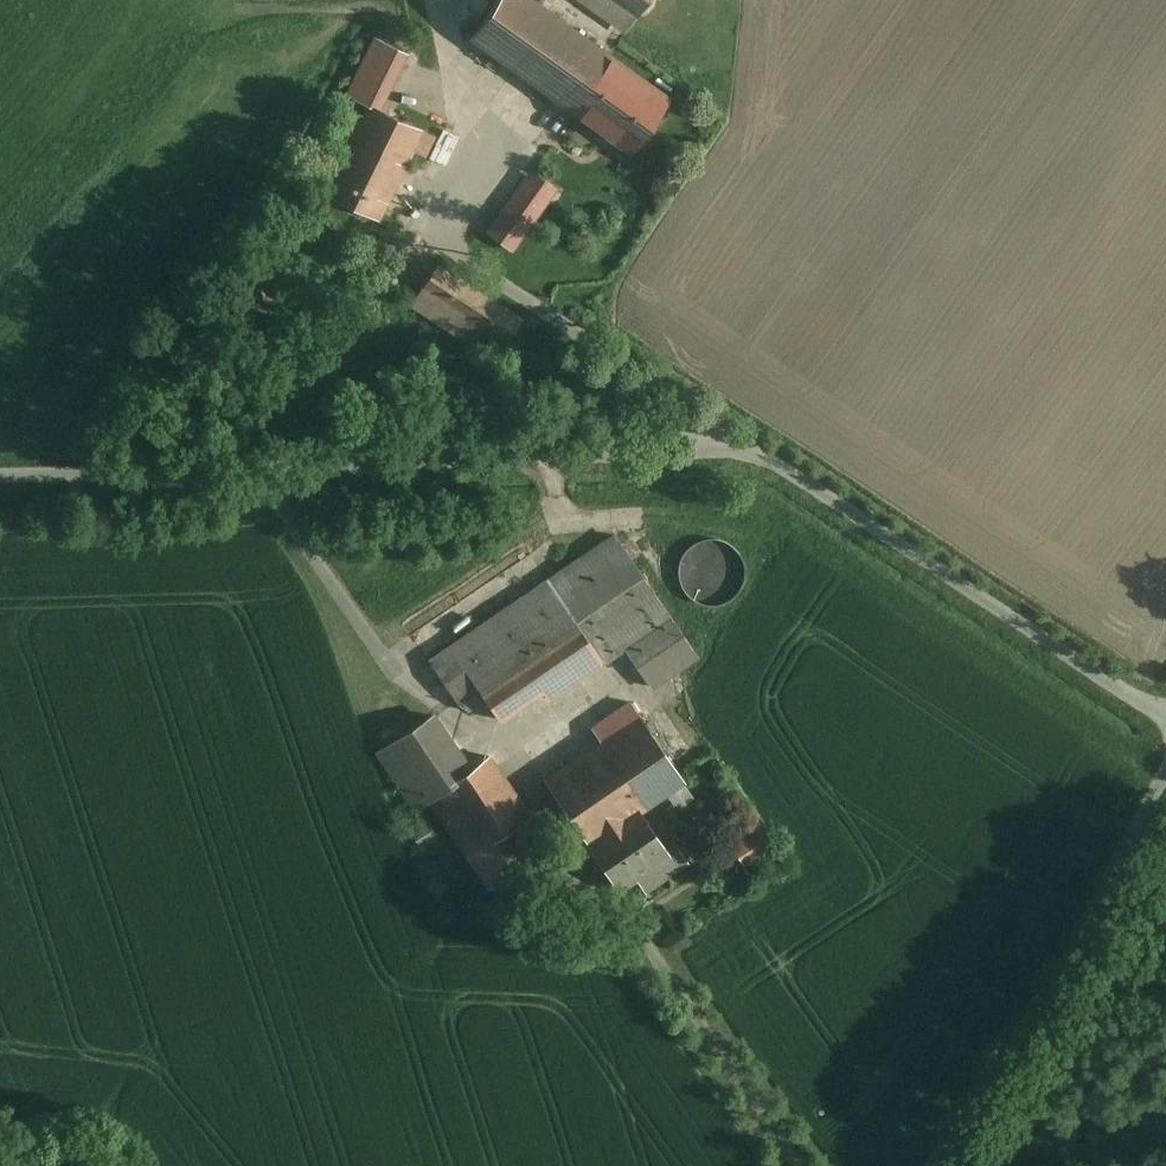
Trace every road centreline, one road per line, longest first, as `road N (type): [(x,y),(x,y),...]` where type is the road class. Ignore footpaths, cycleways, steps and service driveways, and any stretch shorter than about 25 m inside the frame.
road 1 (unclassified): [(1165,715),(774,459),(732,450),(0,476)]
road 2 (unclassified): [(1165,771),(938,1165)]

